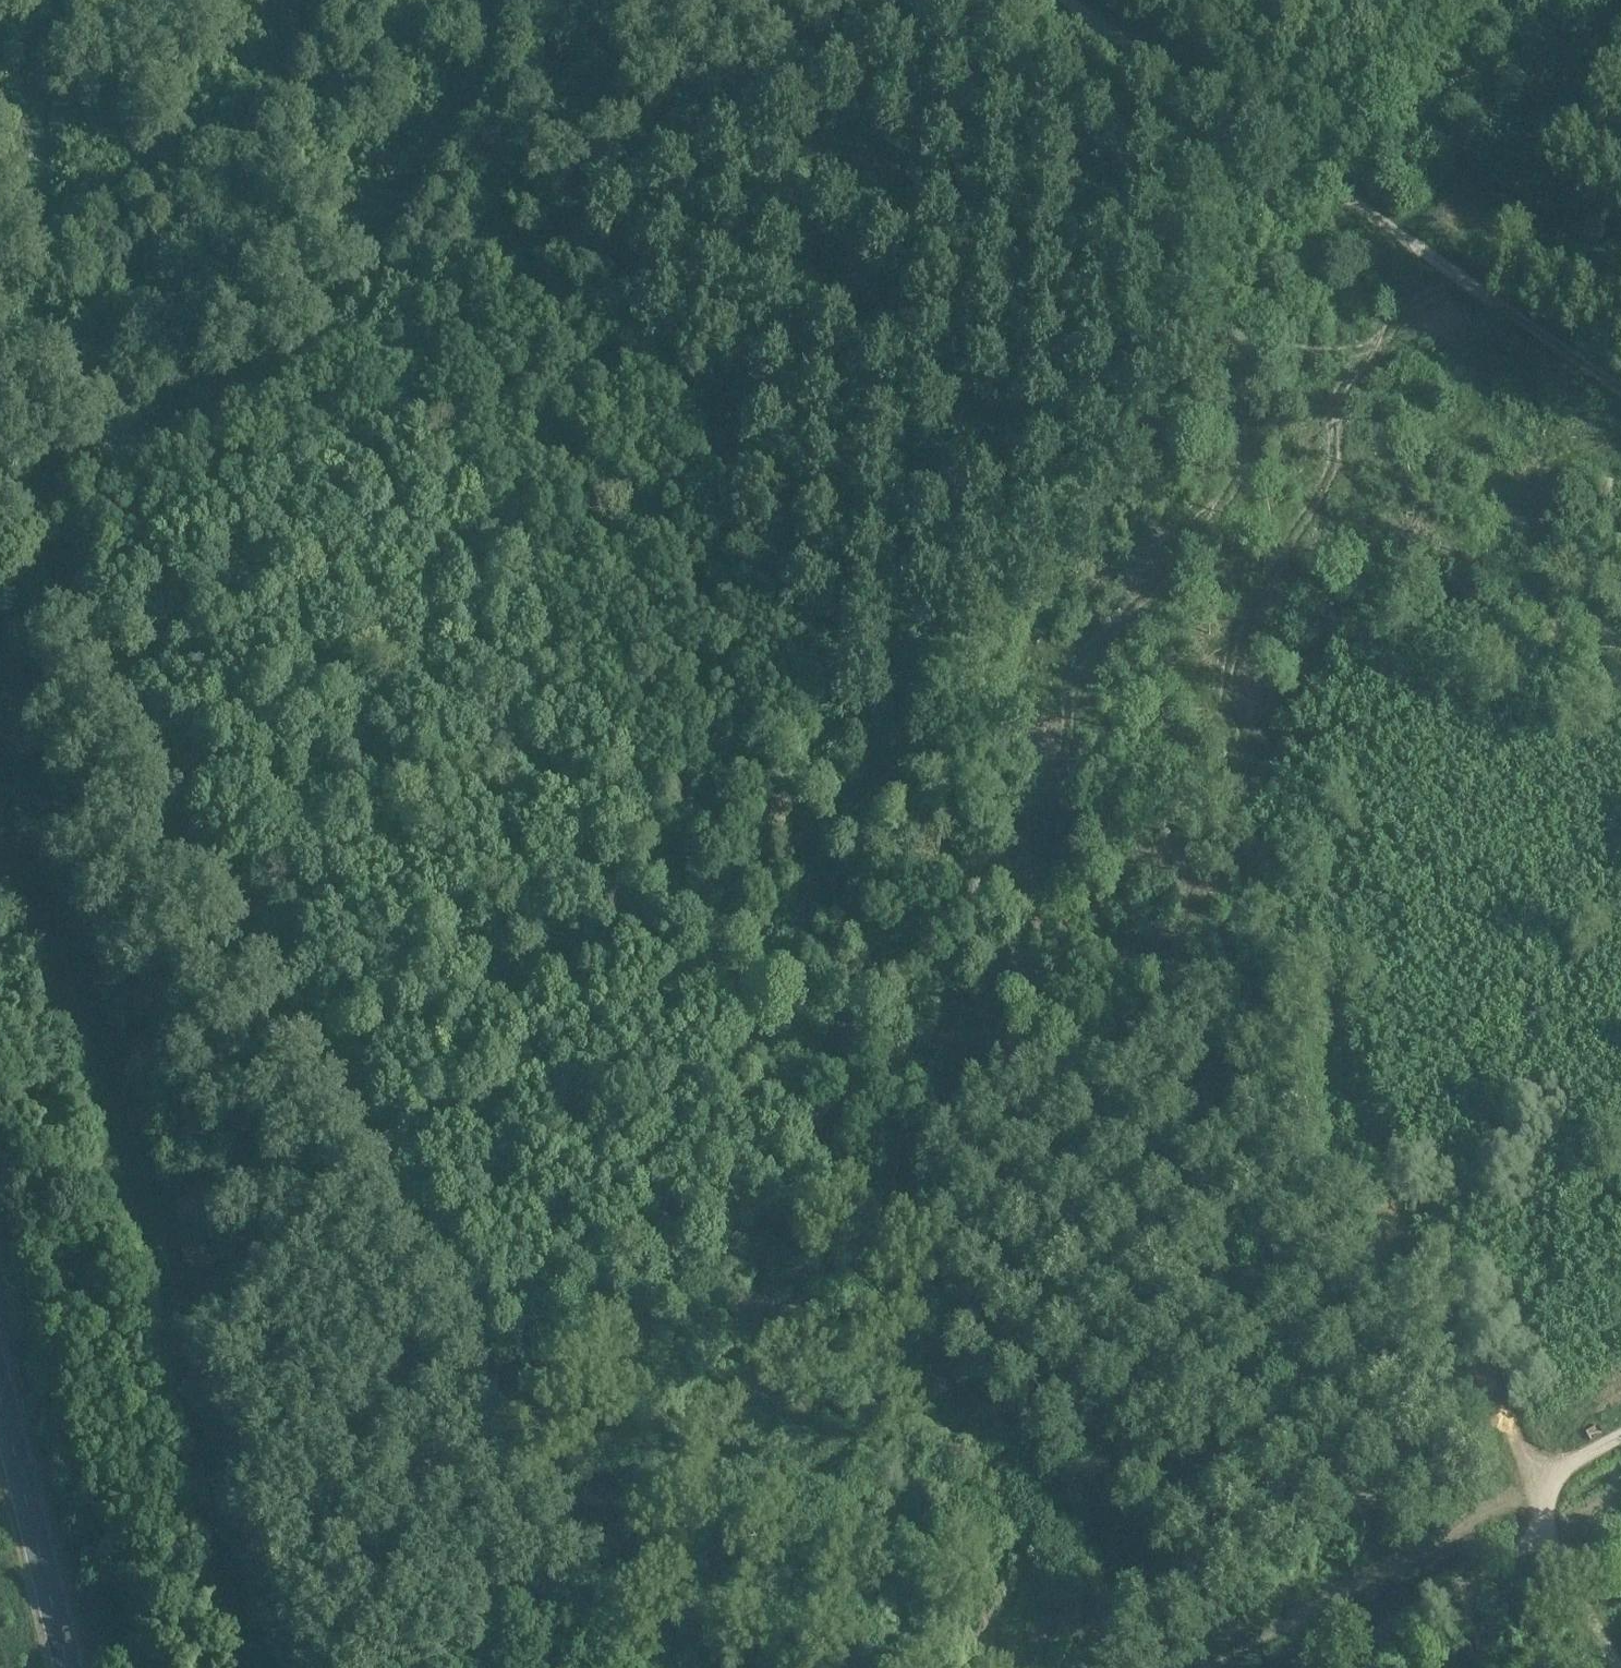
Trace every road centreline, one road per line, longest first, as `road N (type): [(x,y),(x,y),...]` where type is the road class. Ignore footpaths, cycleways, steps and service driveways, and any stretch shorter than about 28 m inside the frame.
road 1 (track): [(1620,383),(1068,0)]
road 2 (primary): [(69,1667),(0,1385)]
road 3 (track): [(1620,1438),(1566,1468),(1548,1503),(1547,1532),(1619,1667)]

